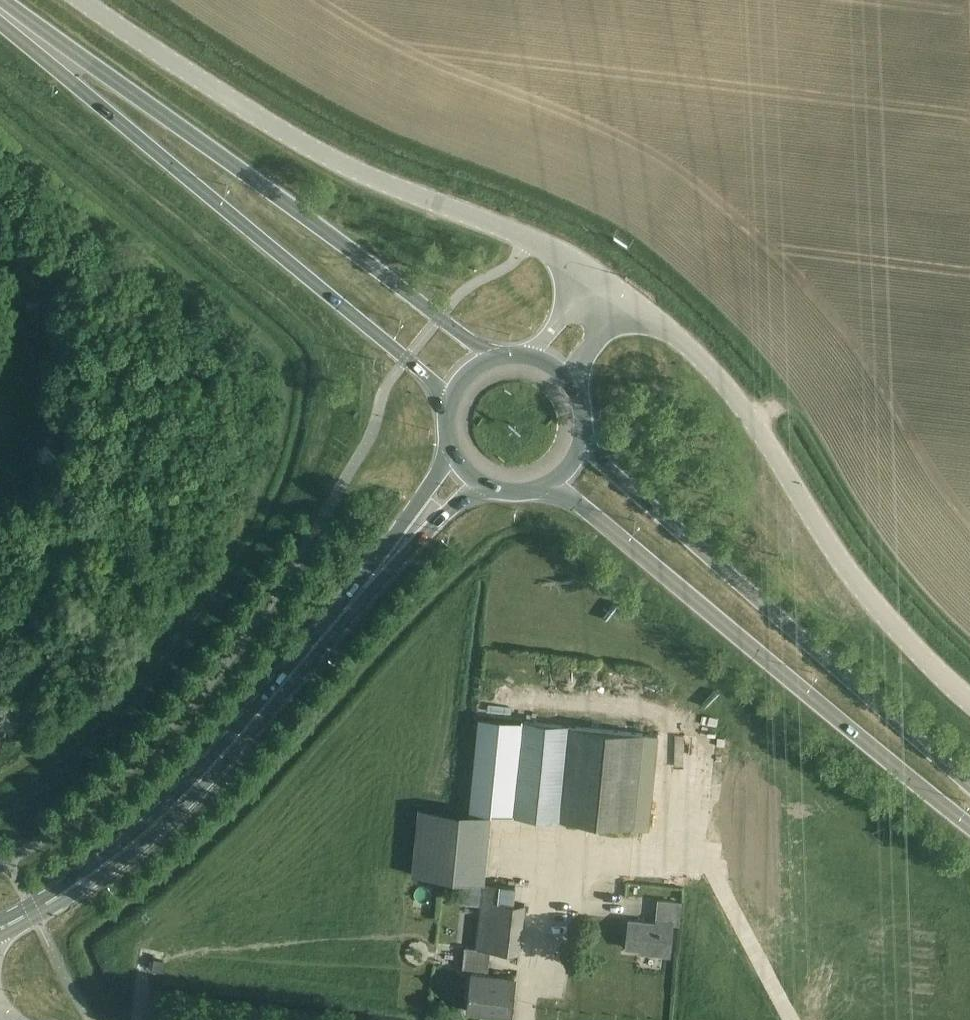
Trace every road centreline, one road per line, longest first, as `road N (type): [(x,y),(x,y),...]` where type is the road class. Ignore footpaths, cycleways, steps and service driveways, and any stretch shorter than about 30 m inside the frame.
road 1 (unclassified): [(612,289),(528,240),(313,151),(79,0)]
road 2 (primary): [(495,358),(0,6)]
road 3 (primary): [(0,18),(450,401)]
road 4 (unclassified): [(969,704),(848,570),(726,390),(612,289)]
road 5 (primary): [(550,483),(969,831)]
road 6 (primary): [(969,785),(582,442)]
road 7 (secondary): [(0,928),(84,879),(171,808),(343,613)]
road 8 (secondary): [(452,450),(343,613)]
road 9 (secondary): [(343,613),(481,484)]

